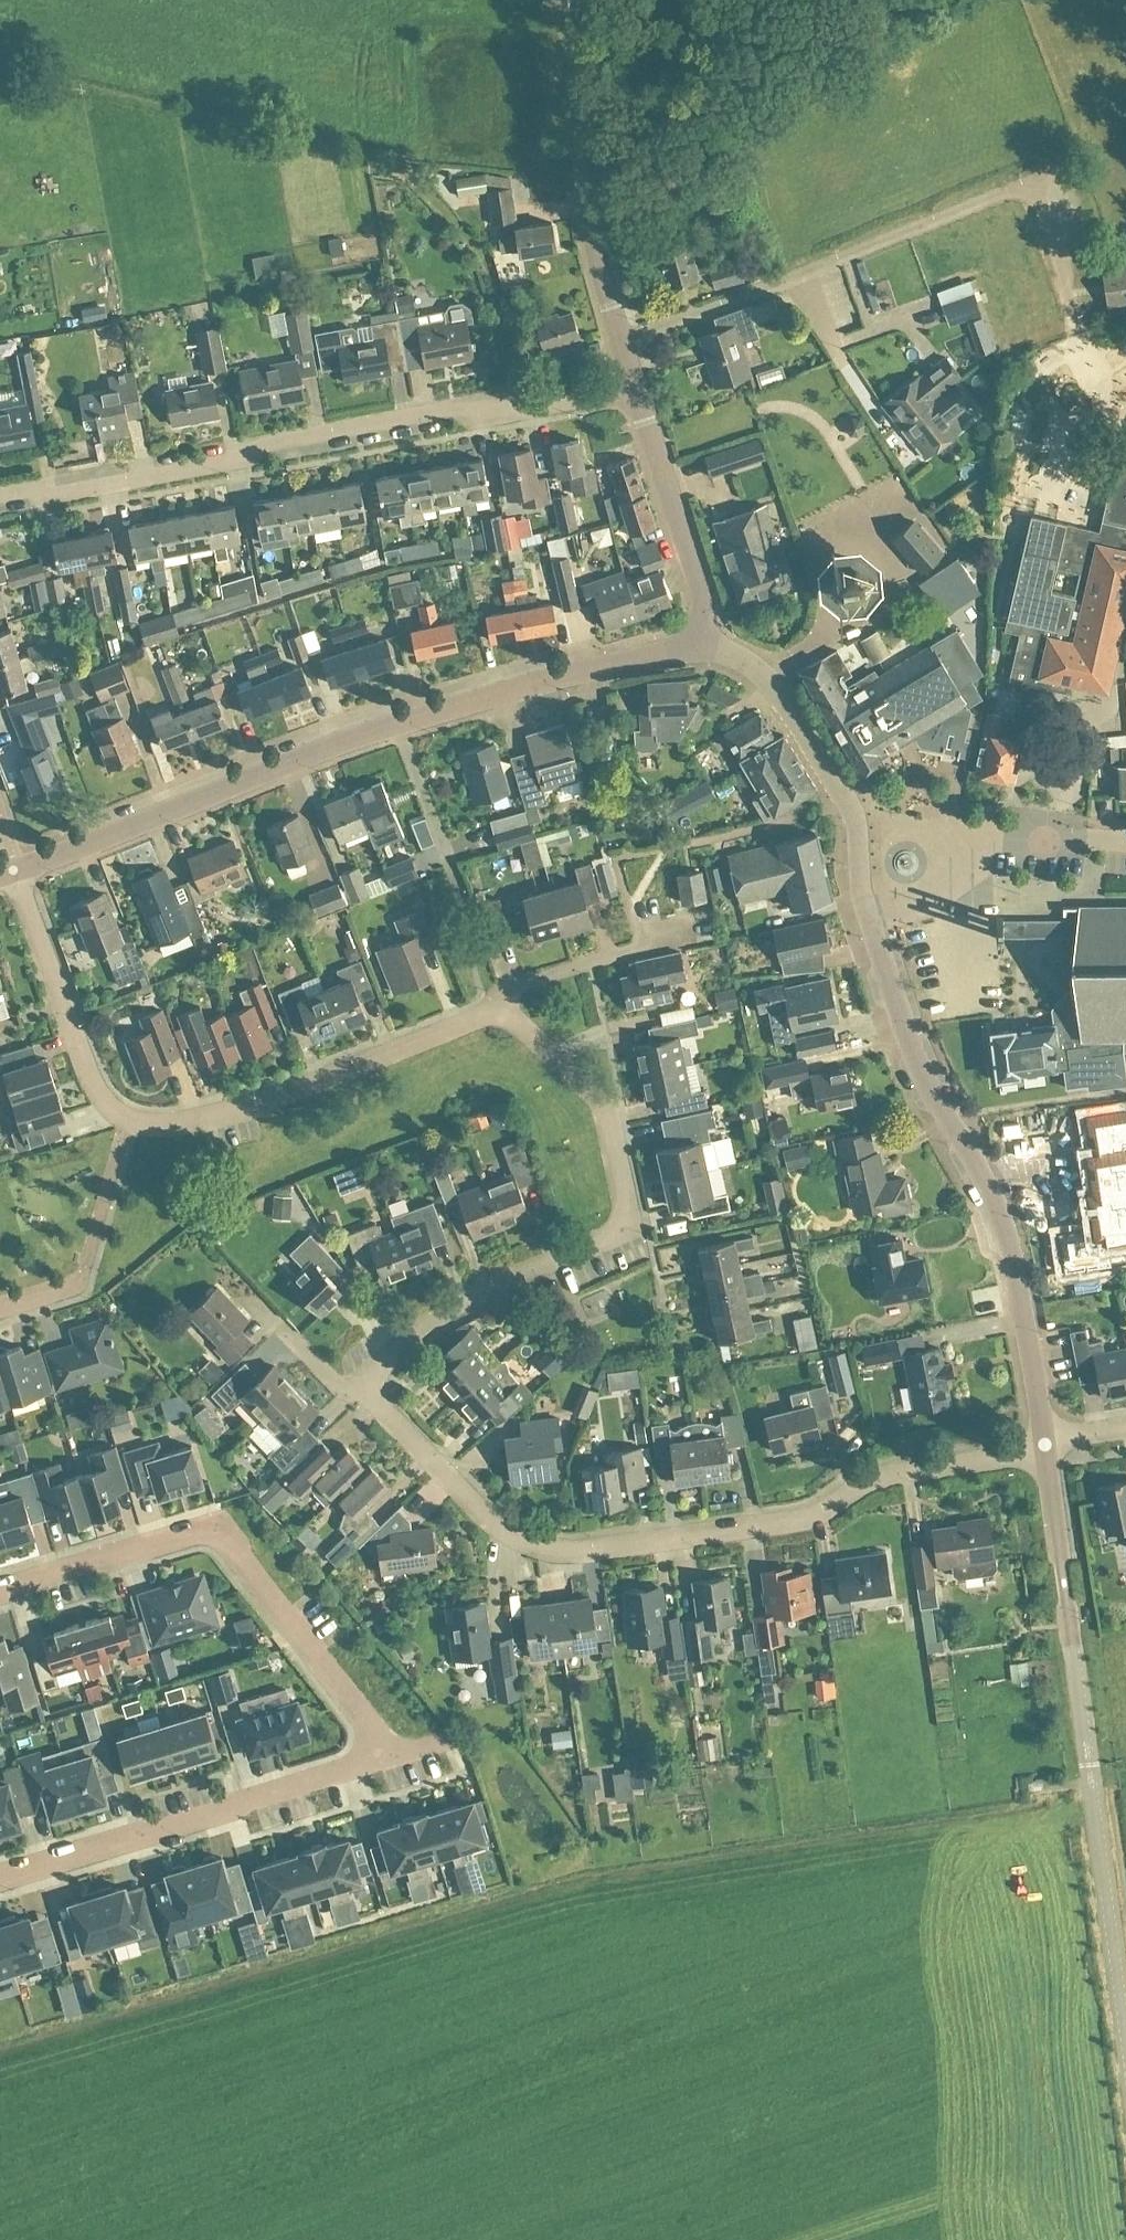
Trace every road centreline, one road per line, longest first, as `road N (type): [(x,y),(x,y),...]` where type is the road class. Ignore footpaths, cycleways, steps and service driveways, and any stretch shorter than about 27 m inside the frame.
road 1 (residential): [(1043,1441),(882,1474),(811,1518),(569,1550),(535,1545),(503,1527),(358,1389)]
road 2 (tertiary): [(22,869),(399,724),(668,647),(699,646)]
road 3 (residential): [(499,1006),(260,1104),(169,1126),(128,1122),(93,1077),(22,869)]
road 4 (residential): [(0,492),(62,493),(223,463),(266,443),(449,406),(503,413),(634,386)]
road 5 (residential): [(358,1389),(417,1333),(477,1295),(637,1228),(611,1108),(499,1006)]
road 6 (unclassified): [(1125,2005),(1043,1441)]
road 7 (unclassified): [(1043,1441),(1000,1216),(910,1042),(869,912)]
road 8 (residential): [(0,1593),(215,1526),(391,1758)]
road 9 (residential): [(391,1758),(0,1874)]
road 10 (residential): [(802,273),(1033,189),(1076,327)]
road 11 (tertiary): [(620,338),(585,192),(577,0)]
road 12 (residential): [(869,912),(936,890),(1011,839),(1125,839)]
road 13 (tertiary): [(699,646),(696,567),(634,386)]
road 14 (unclassified): [(869,912),(852,801),(765,672)]
road 15 (residential): [(832,630),(894,600),(901,584),(892,556),(864,536),(846,539),(819,568),(824,594)]
road 16 (residential): [(802,273),(847,370),(905,457)]
road 17 (residential): [(620,338),(802,273)]
road 18 (residential): [(499,1006),(517,989),(642,950)]

